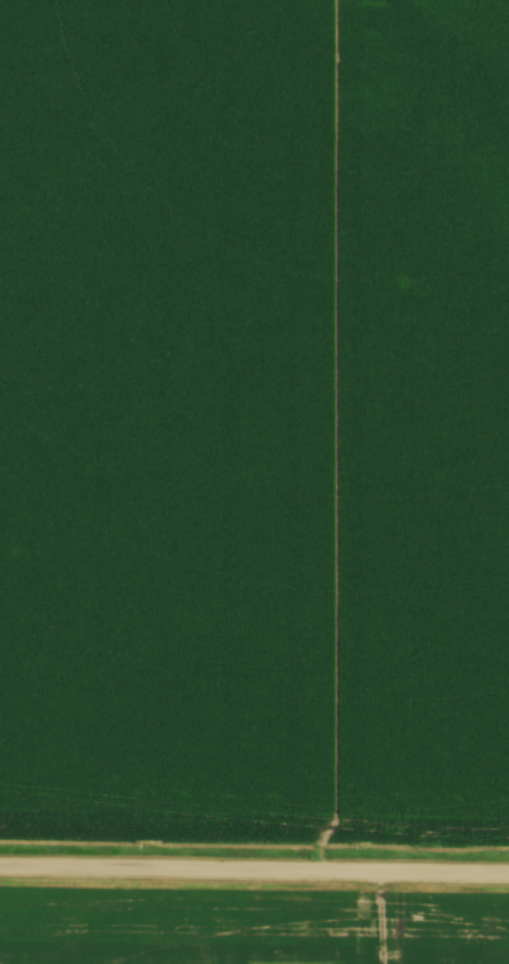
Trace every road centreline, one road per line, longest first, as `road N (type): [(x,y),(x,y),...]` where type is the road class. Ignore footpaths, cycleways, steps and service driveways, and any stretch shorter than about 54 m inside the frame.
road 1 (residential): [(0,872),(508,877)]

